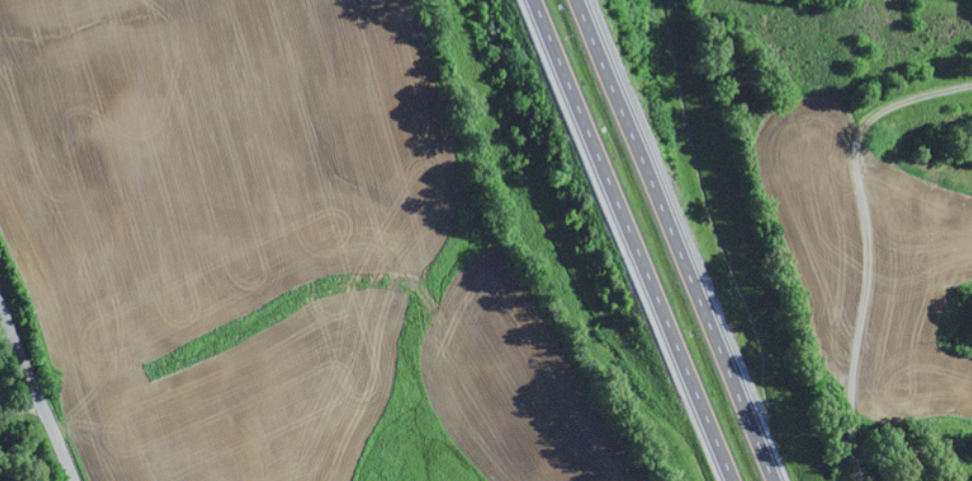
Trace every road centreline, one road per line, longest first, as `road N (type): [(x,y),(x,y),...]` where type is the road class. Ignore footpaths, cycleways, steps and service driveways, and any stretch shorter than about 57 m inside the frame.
road 1 (motorway): [(775,480),(576,0)]
road 2 (motorway): [(531,0),(729,480)]
road 3 (residential): [(71,480),(0,309)]

